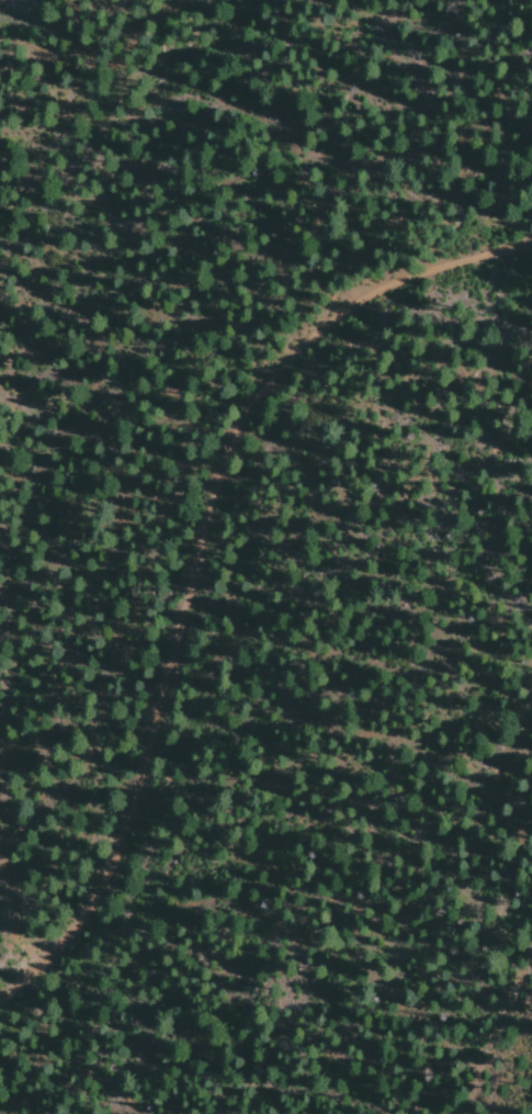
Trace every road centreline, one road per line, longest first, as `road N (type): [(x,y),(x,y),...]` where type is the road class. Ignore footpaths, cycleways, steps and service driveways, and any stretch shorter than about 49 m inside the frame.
road 1 (track): [(531,241),(355,315),(302,350),(258,401),(210,519),(115,863),(41,978),(0,1010)]

